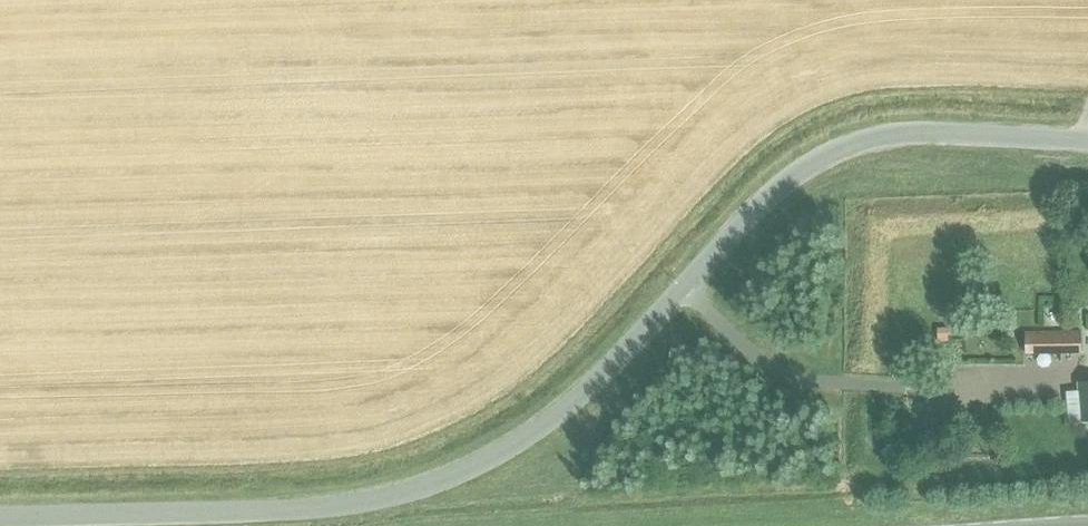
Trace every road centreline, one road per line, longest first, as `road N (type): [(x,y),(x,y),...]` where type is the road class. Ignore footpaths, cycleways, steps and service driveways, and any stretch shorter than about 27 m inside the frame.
road 1 (unclassified): [(0,520),(350,510),(432,490),(506,455),(589,391),(772,192),(824,157),(913,131),(1087,139)]

